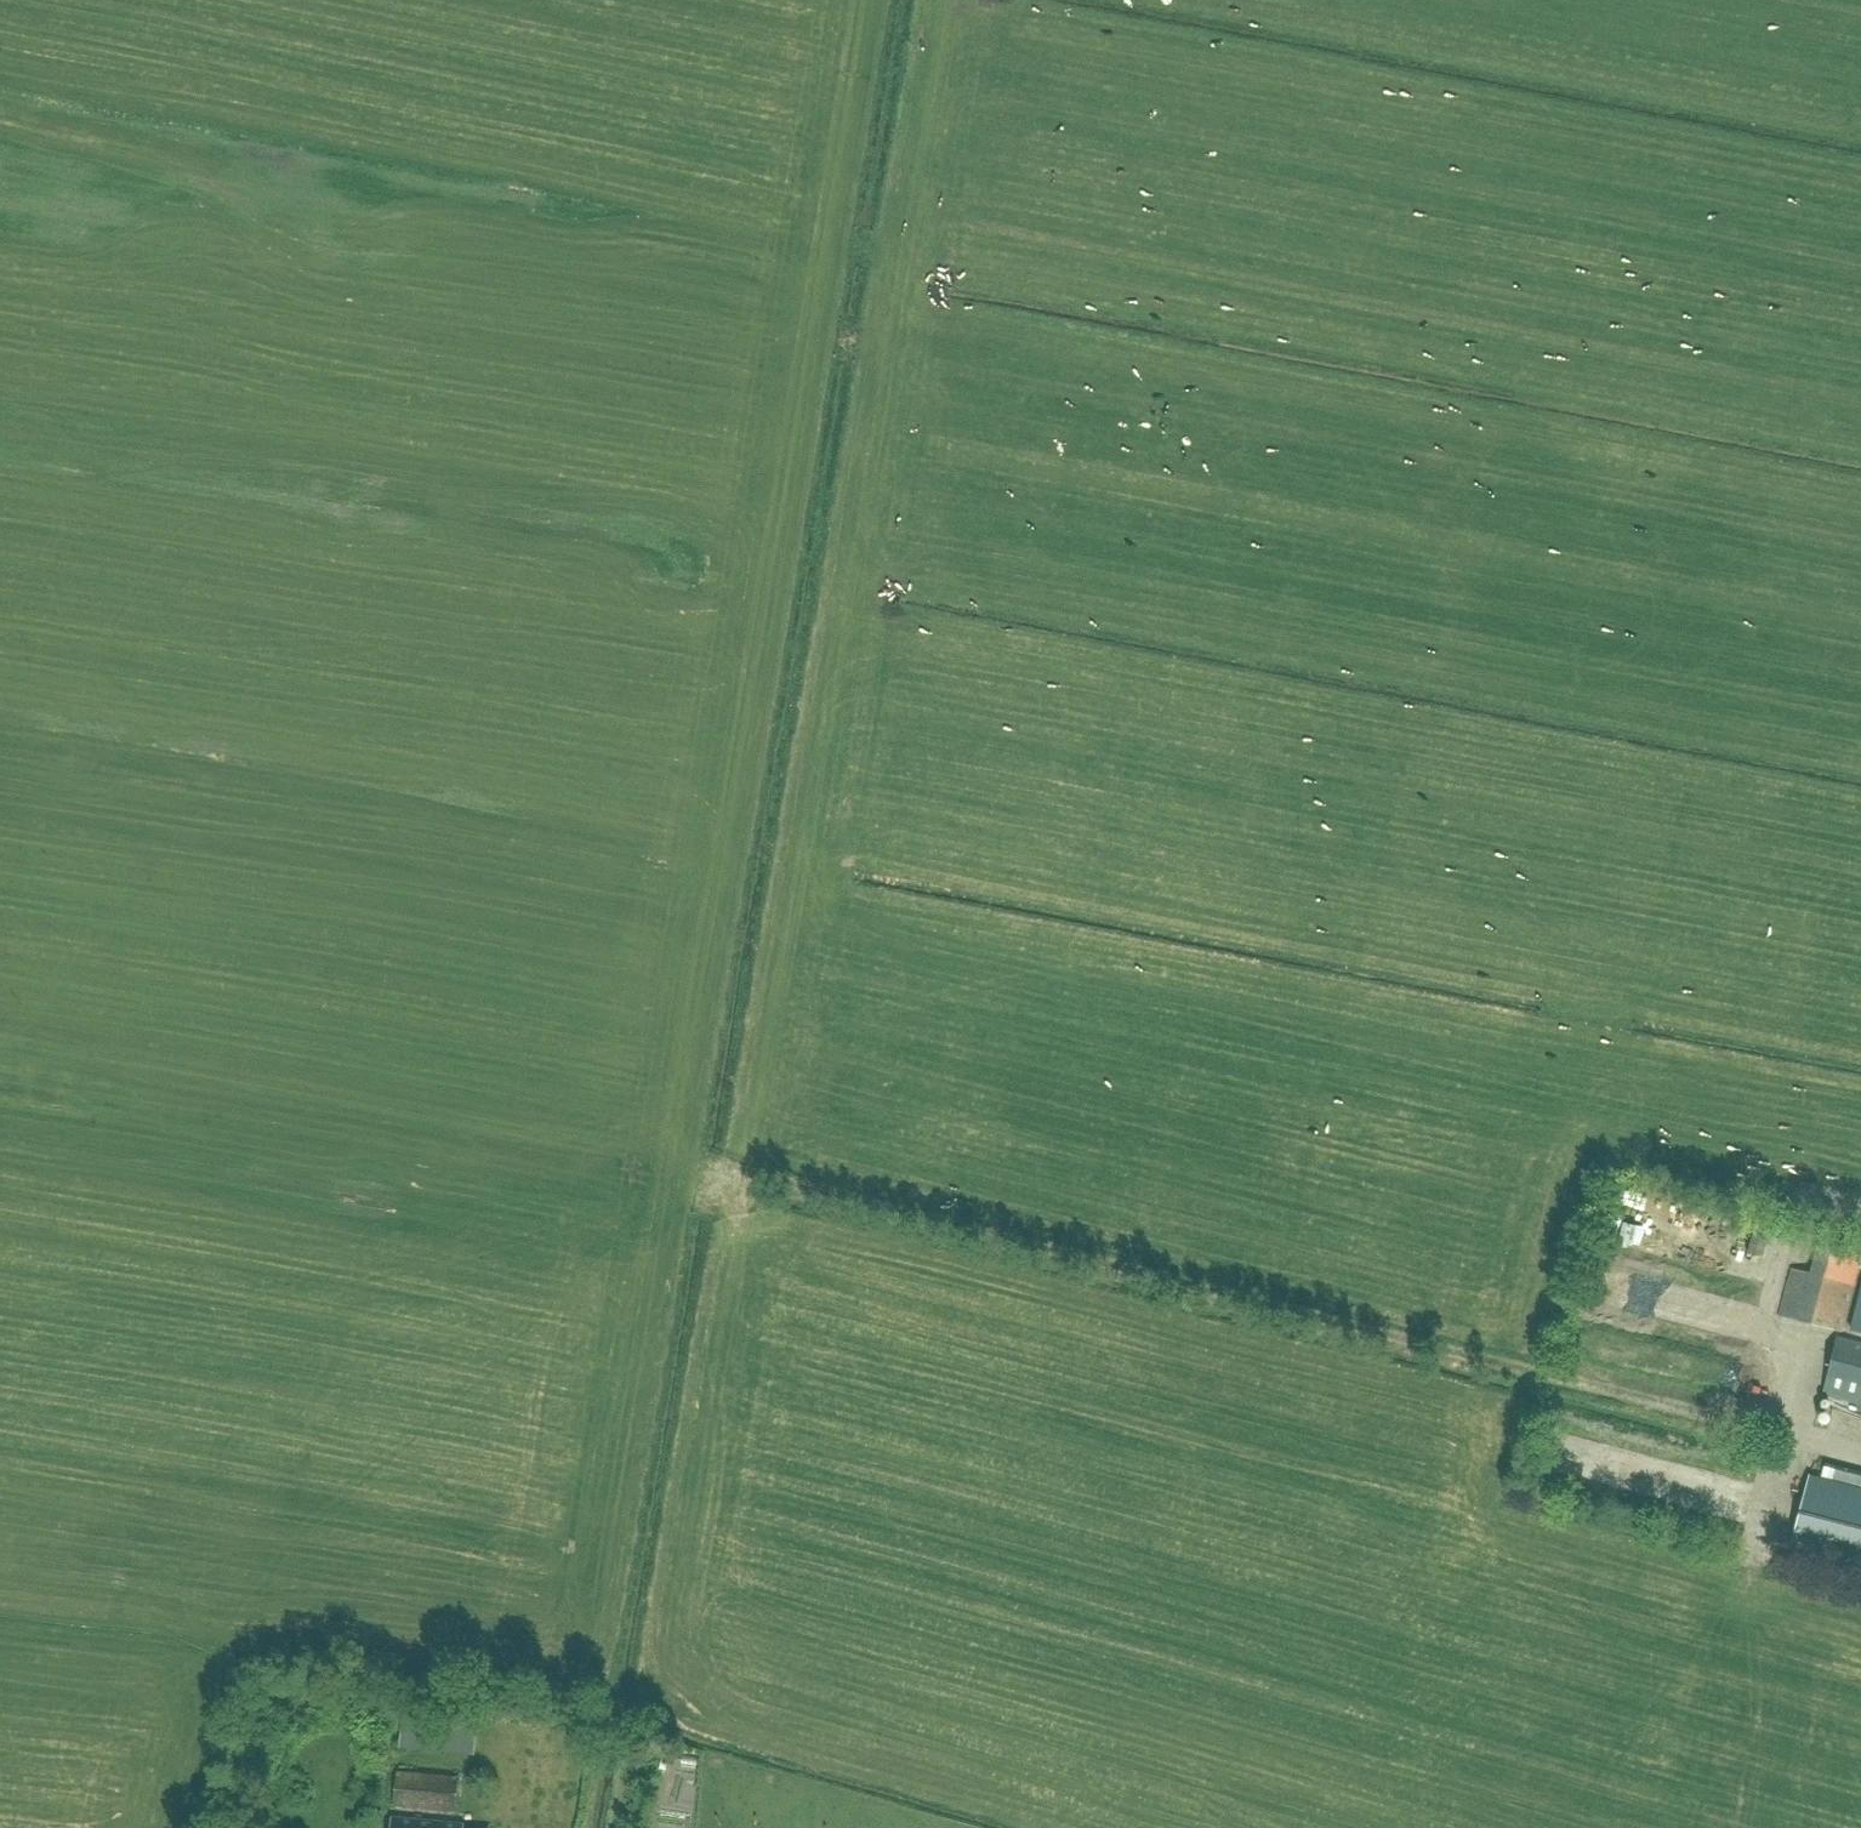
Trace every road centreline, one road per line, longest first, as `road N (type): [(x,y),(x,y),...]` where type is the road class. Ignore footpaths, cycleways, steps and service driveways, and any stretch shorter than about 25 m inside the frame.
road 1 (track): [(0,1092),(705,1211),(718,1207),(738,1179),(760,1177),(1736,1423)]
road 2 (unclassified): [(1860,1456),(1736,1423)]

